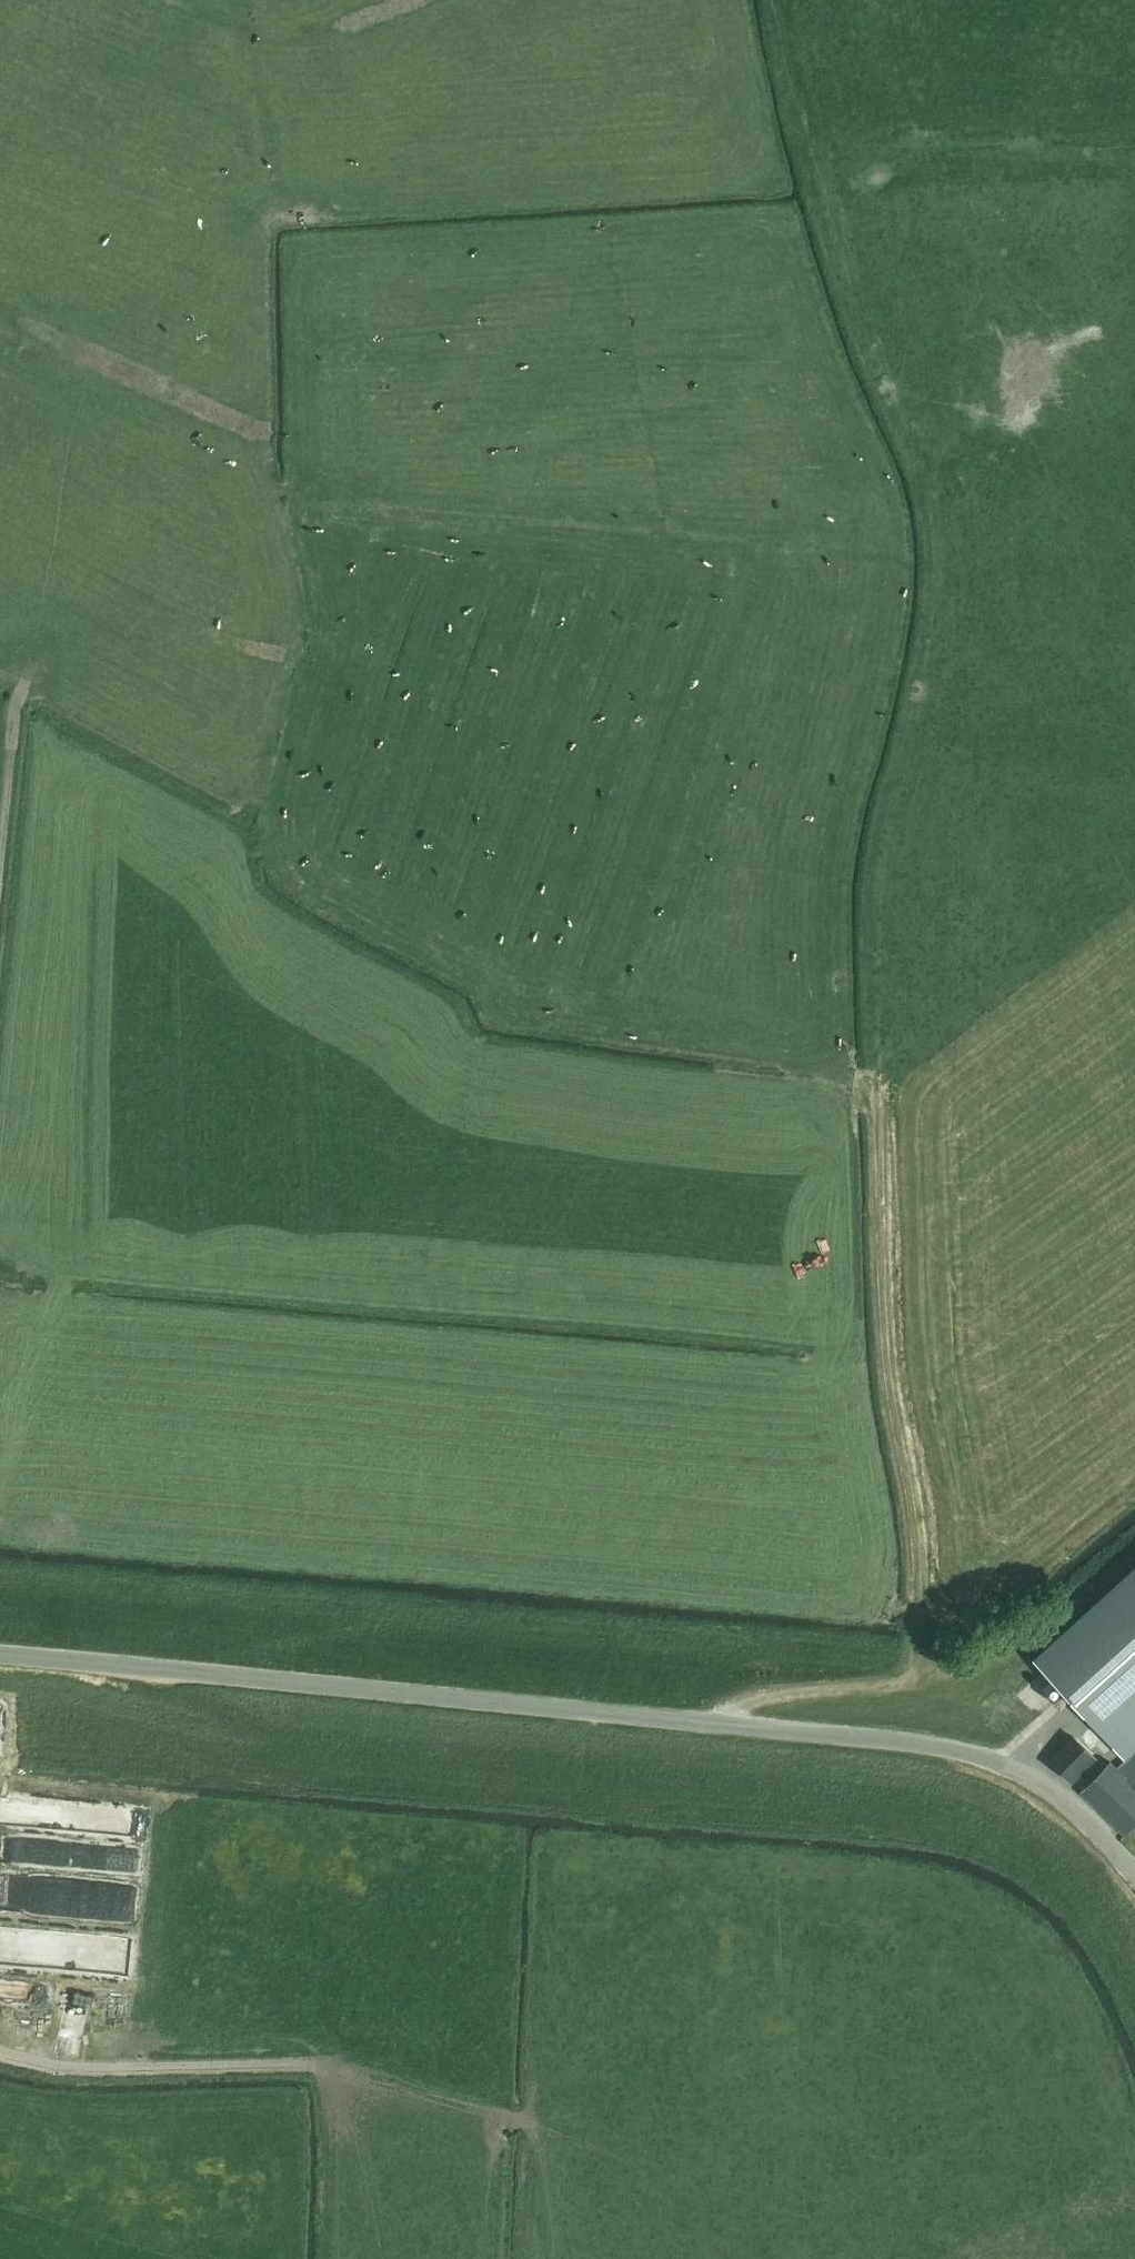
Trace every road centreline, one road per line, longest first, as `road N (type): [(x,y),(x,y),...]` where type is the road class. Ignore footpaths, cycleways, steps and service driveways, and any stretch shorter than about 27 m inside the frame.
road 1 (unclassified): [(1134,1873),(1087,1820),(1032,1778),(960,1750),(0,1654)]
road 2 (track): [(874,1091),(887,1404),(913,1557),(909,1667),(868,1685),(763,1699),(725,1724)]

